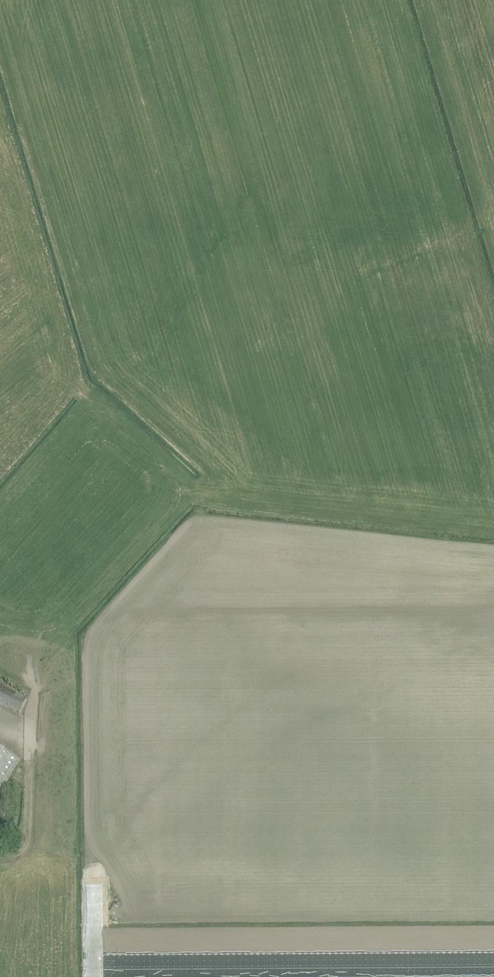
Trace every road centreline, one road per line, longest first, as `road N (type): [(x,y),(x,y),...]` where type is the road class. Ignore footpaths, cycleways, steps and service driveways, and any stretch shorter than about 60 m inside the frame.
road 1 (unclassified): [(0,853),(23,848),(28,838),(30,720)]

